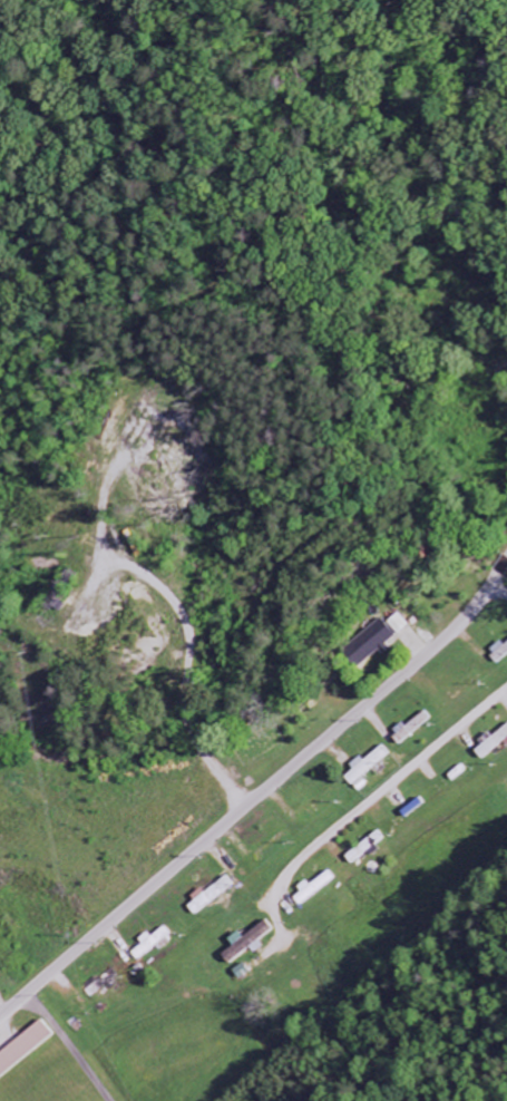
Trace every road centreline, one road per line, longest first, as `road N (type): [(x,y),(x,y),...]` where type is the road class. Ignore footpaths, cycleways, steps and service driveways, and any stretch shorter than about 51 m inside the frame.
road 1 (residential): [(0,1016),(437,650),(506,554)]
road 2 (residential): [(236,815),(115,622)]
road 3 (residential): [(28,748),(109,924)]

